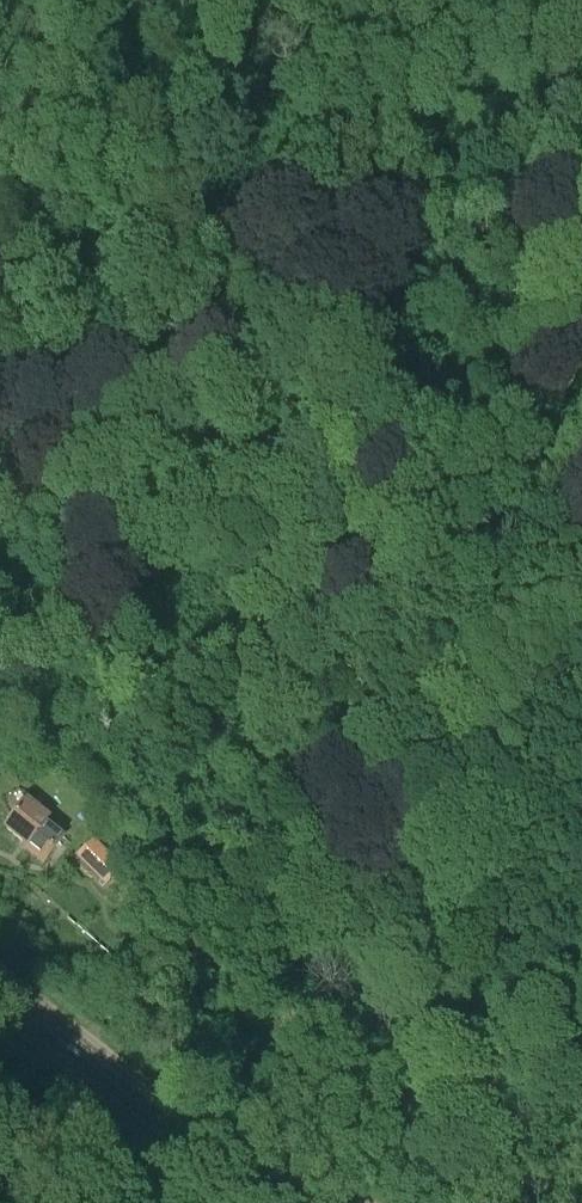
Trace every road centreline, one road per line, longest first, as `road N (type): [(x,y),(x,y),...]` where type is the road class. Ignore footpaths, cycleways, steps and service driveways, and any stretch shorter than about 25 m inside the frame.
road 1 (track): [(0,275),(215,225),(333,184),(429,167),(510,162),(571,182)]
road 2 (secondary): [(253,1202),(0,999)]

